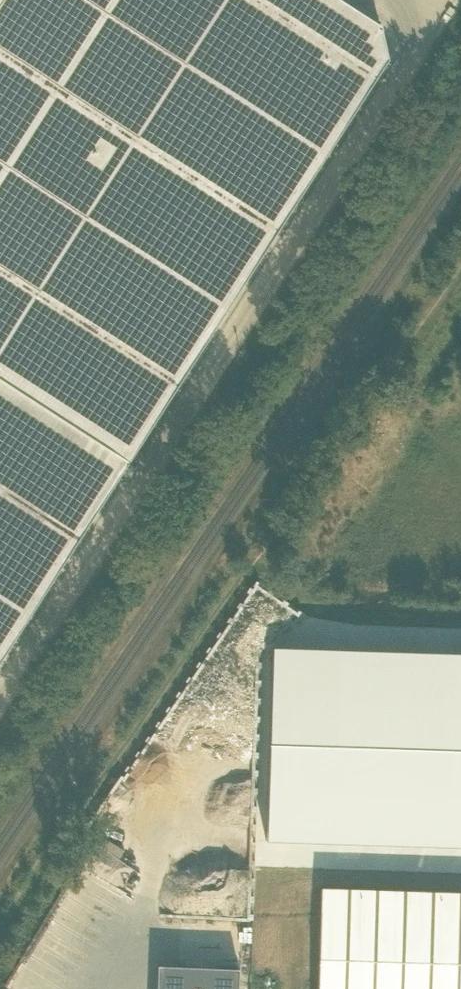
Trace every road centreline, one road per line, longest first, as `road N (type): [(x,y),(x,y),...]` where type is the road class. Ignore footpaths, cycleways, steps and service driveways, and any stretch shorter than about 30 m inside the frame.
road 1 (track): [(460,263),(0,926)]

